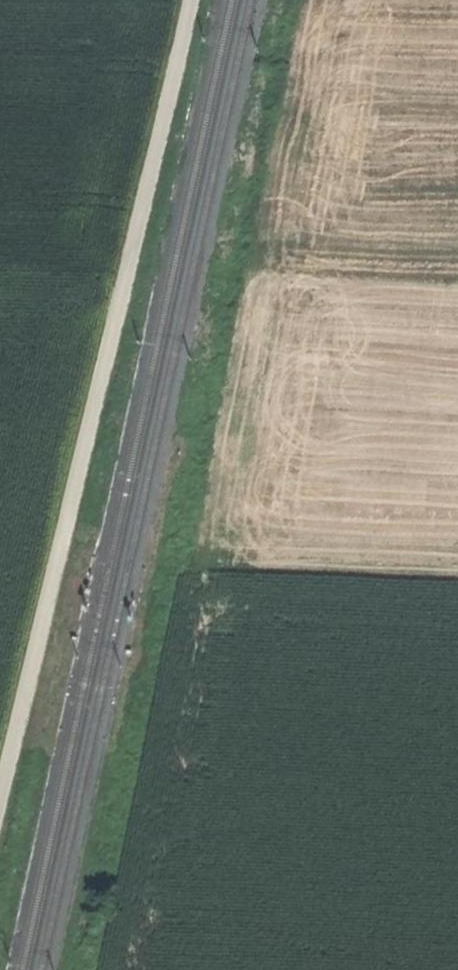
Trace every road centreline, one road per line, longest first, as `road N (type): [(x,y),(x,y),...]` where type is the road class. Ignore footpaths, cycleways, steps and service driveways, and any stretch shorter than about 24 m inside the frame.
road 1 (unclassified): [(0,800),(190,0)]

